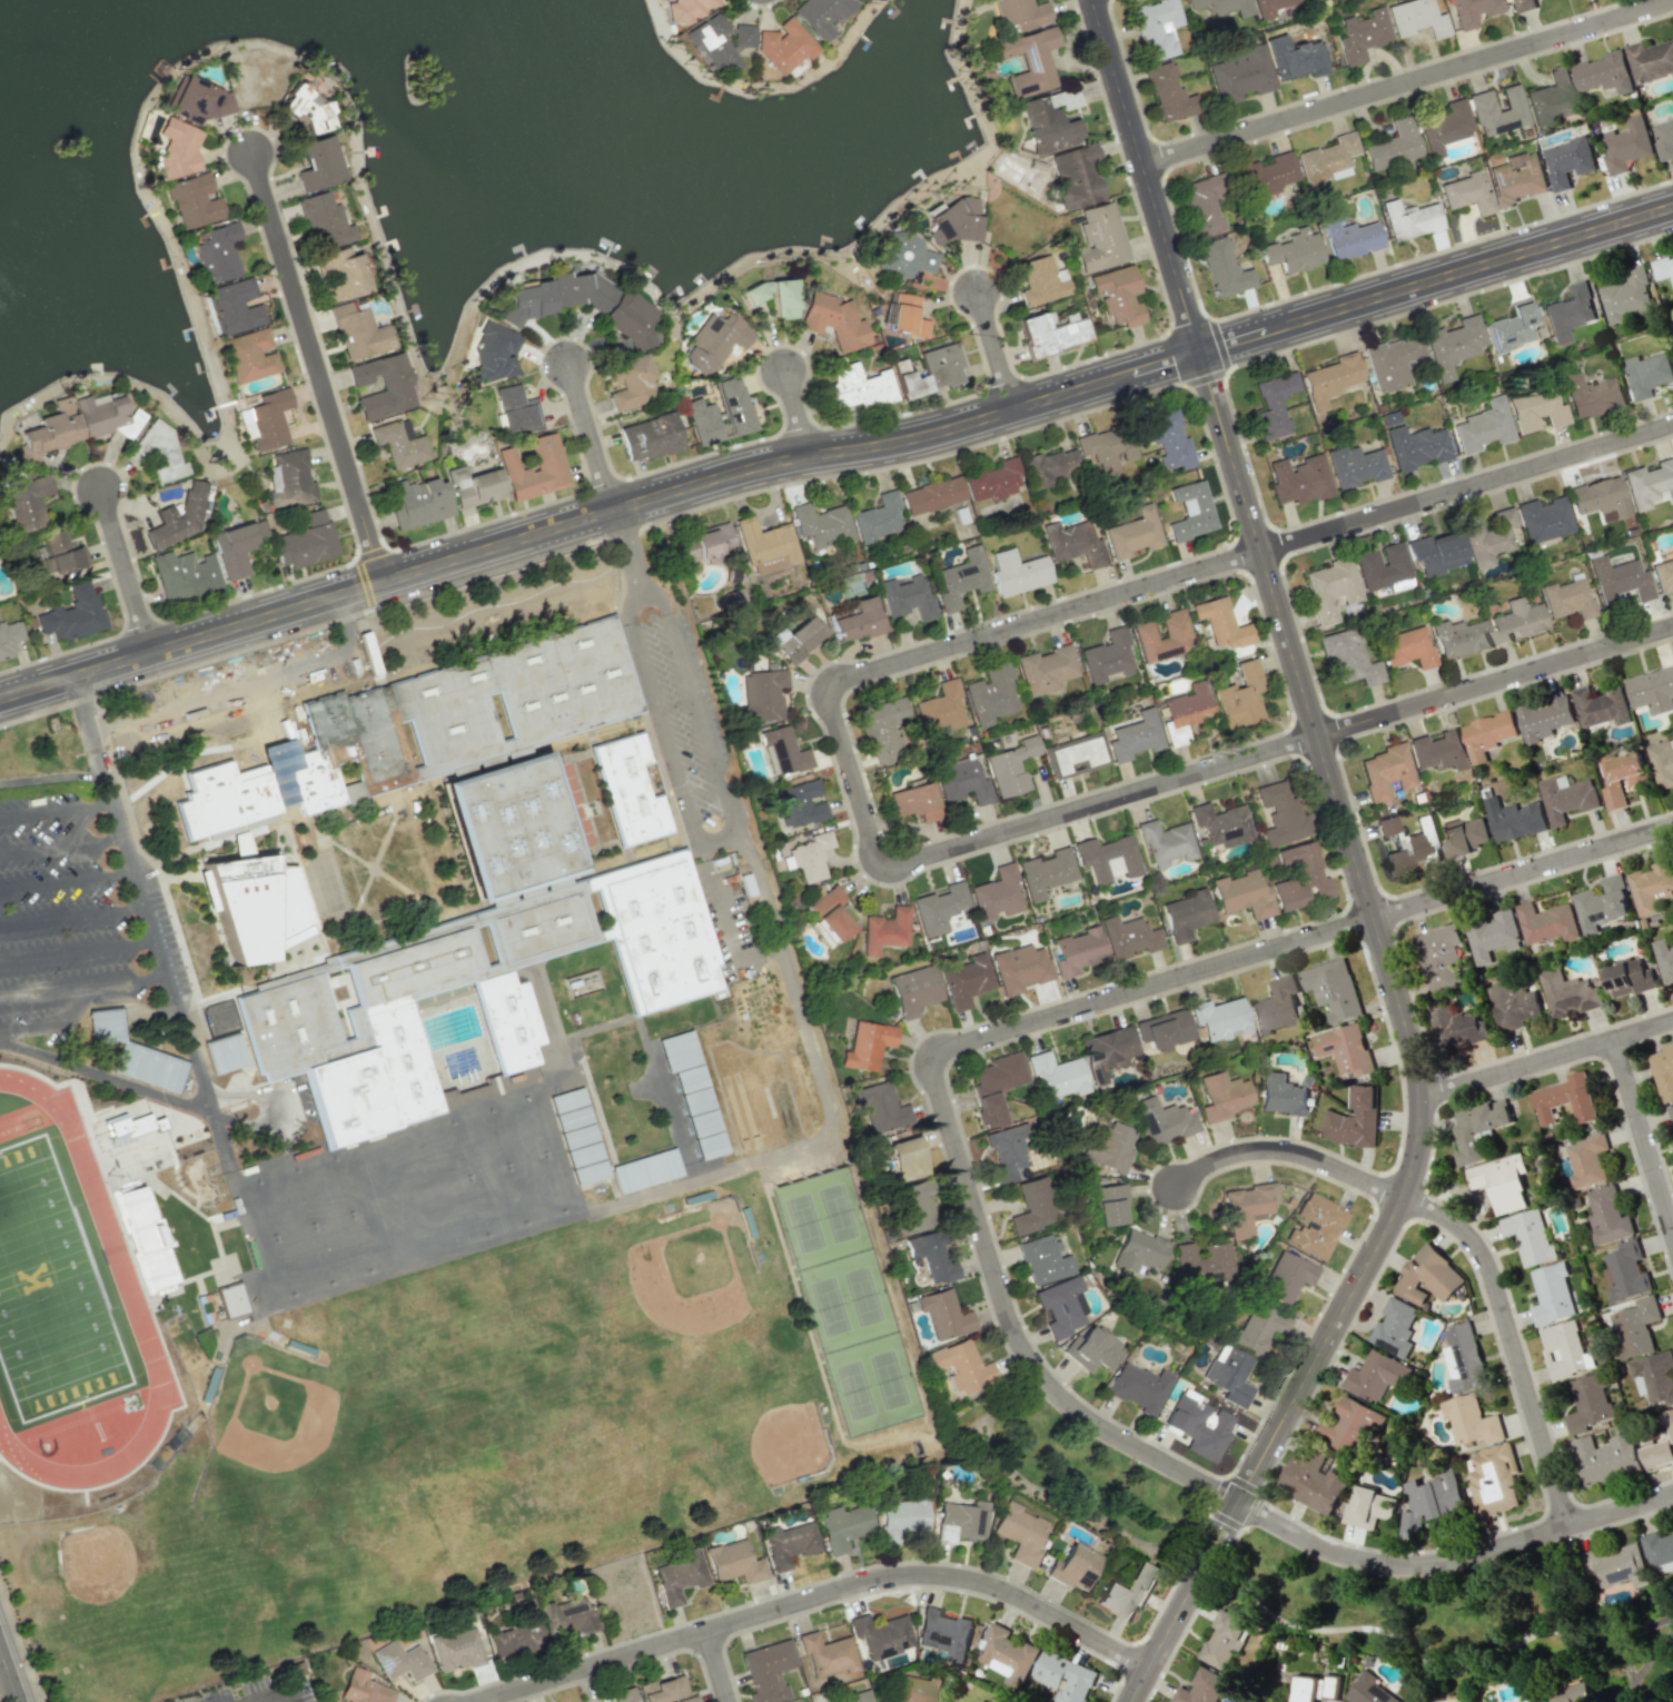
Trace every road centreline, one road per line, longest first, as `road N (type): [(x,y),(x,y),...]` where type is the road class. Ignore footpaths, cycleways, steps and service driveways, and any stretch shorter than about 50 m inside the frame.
road 1 (tertiary): [(1132,1701),(1235,1501),(1395,1220),(1420,1126),(1416,1066),(1201,353)]
road 2 (residential): [(1261,552),(835,679),(829,706),(871,853),(897,864),(1317,736)]
road 3 (residential): [(1372,919),(927,1055),(1009,1320),(1036,1369),(1082,1416),(1235,1501)]
road 4 (residential): [(1149,1669),(993,1586),(907,1575),(477,1701)]
road 5 (tertiary): [(613,512),(0,698)]
road 6 (residential): [(1567,1525),(1493,1273),(1467,1235),(1323,1162),(1286,1152),(1227,1160),(1181,1189)]
road 7 (tertiary): [(1201,353),(938,434),(763,464),(613,512)]
road 8 (residential): [(1672,0),(1145,164)]
road 9 (tertiary): [(1672,206),(1201,353)]
road 10 (residential): [(1672,1493),(1425,1565),(1335,1554),(1235,1501)]
road 11 (residential): [(385,585),(254,152)]
road 12 (residential): [(1672,426),(1261,552)]
road 13 (residential): [(1317,736),(1672,627)]
road 14 (tertiary): [(1201,353),(1094,0)]
road 15 (residential): [(1672,826),(1372,919)]
road 16 (residential): [(1420,1098),(1672,1021)]
road 17 (residential): [(1612,1040),(1672,1234)]
road 18 (residential): [(151,652),(102,488)]
road 19 (residential): [(613,512),(570,363)]
road 20 (residential): [(1016,410),(978,287)]

